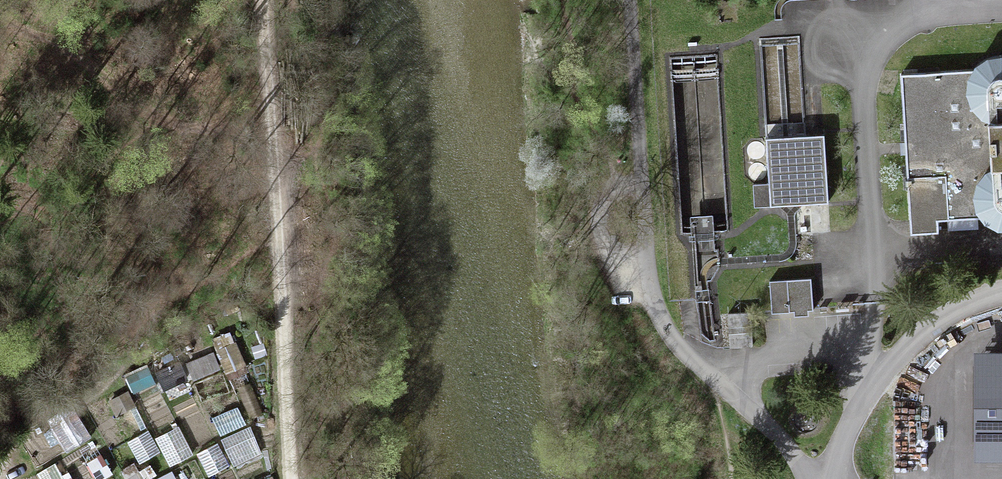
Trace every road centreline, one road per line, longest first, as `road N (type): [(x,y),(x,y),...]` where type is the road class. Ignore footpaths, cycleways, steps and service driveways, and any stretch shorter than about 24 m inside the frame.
road 1 (unclassified): [(808,478),(764,422),(686,355),(662,322),(626,0)]
road 2 (track): [(291,478),(260,0)]
road 3 (residential): [(825,478),(903,347),(958,304),(1001,289)]

